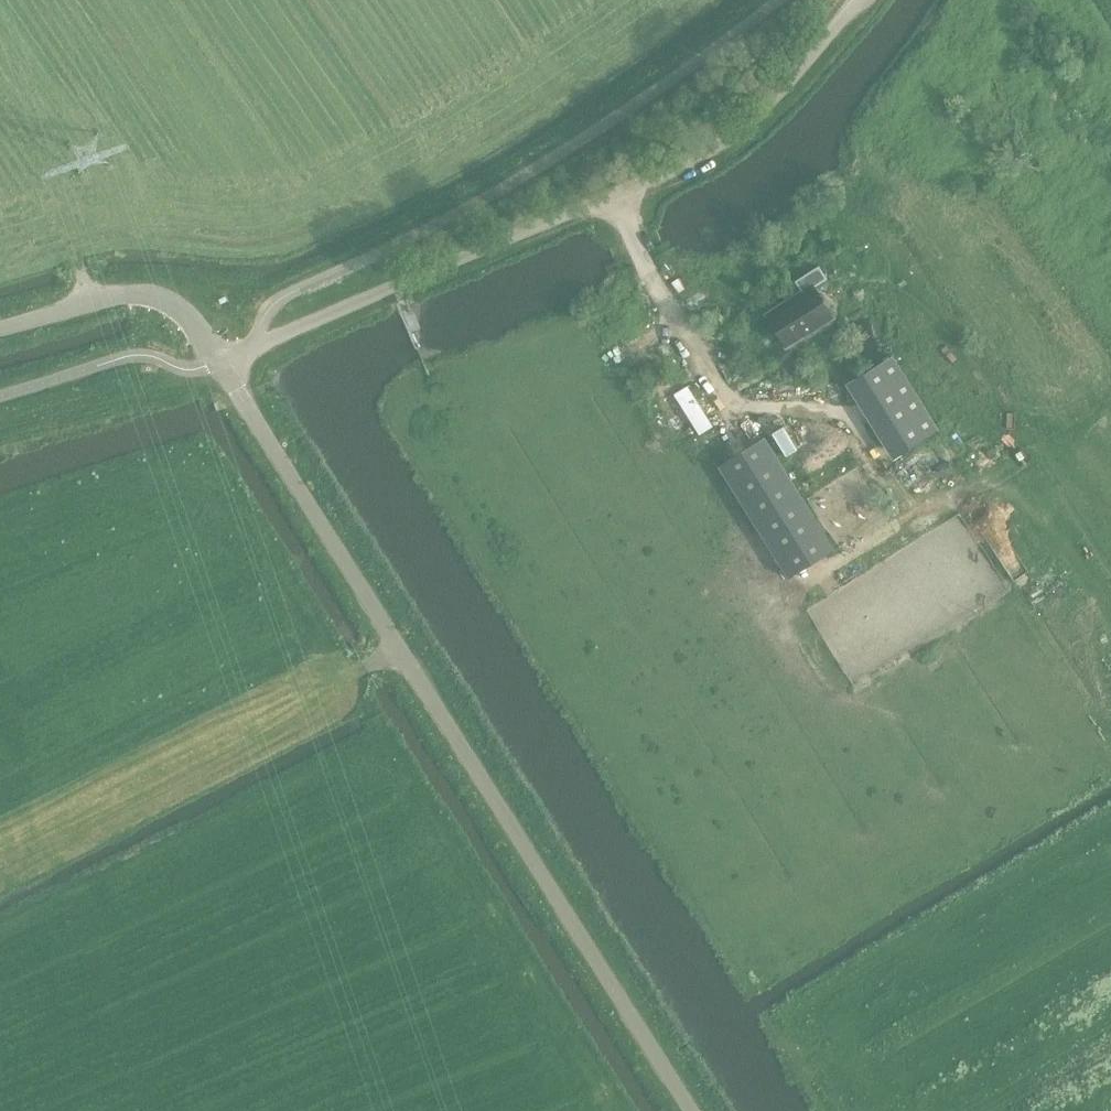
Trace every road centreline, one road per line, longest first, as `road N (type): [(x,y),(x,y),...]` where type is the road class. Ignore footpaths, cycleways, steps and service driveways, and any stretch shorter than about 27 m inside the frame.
road 1 (unclassified): [(692,1110),(224,361)]
road 2 (unclassified): [(224,361),(694,160),(749,124),(864,0)]
road 3 (unclassified): [(0,329),(151,297),(194,322),(224,361)]

